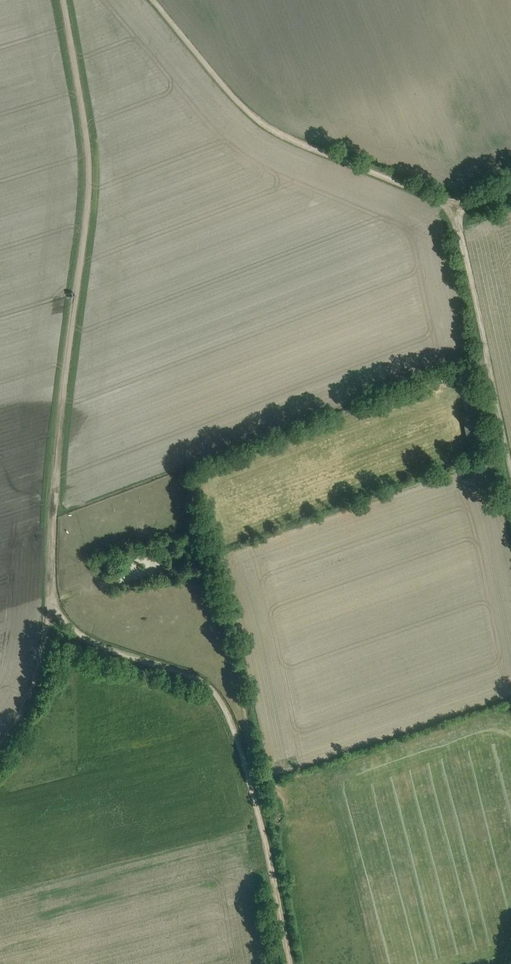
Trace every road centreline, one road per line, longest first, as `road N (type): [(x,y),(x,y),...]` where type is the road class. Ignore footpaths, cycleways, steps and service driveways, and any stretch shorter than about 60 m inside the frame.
road 1 (track): [(53,602),(61,404),(88,202),(63,0)]
road 2 (track): [(290,963),(260,817),(225,706),(193,676),(77,634),(53,602)]
road 3 (track): [(153,0),(262,123),(454,204)]
road 4 (track): [(454,204),(510,460)]
road 5 (track): [(0,743),(33,686),(53,602)]

